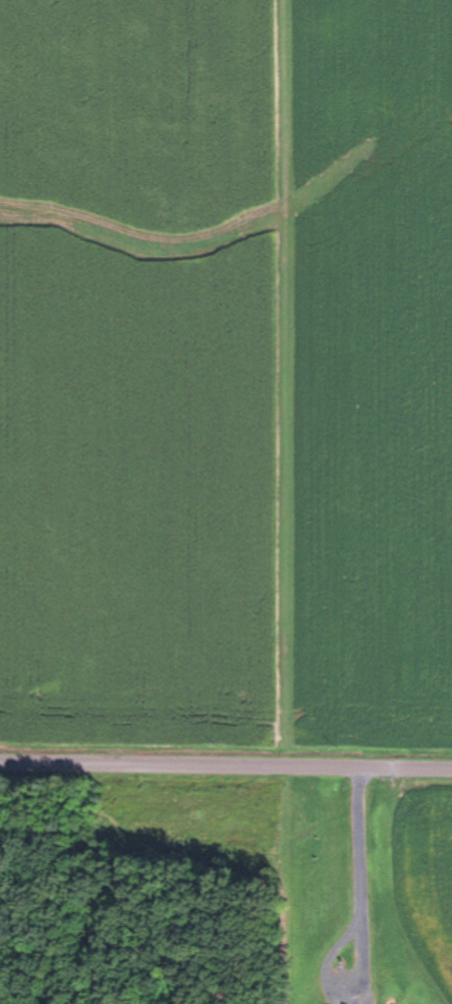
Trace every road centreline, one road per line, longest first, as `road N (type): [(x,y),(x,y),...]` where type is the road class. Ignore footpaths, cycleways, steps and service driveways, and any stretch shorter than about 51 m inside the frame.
road 1 (residential): [(451,770),(0,764)]

